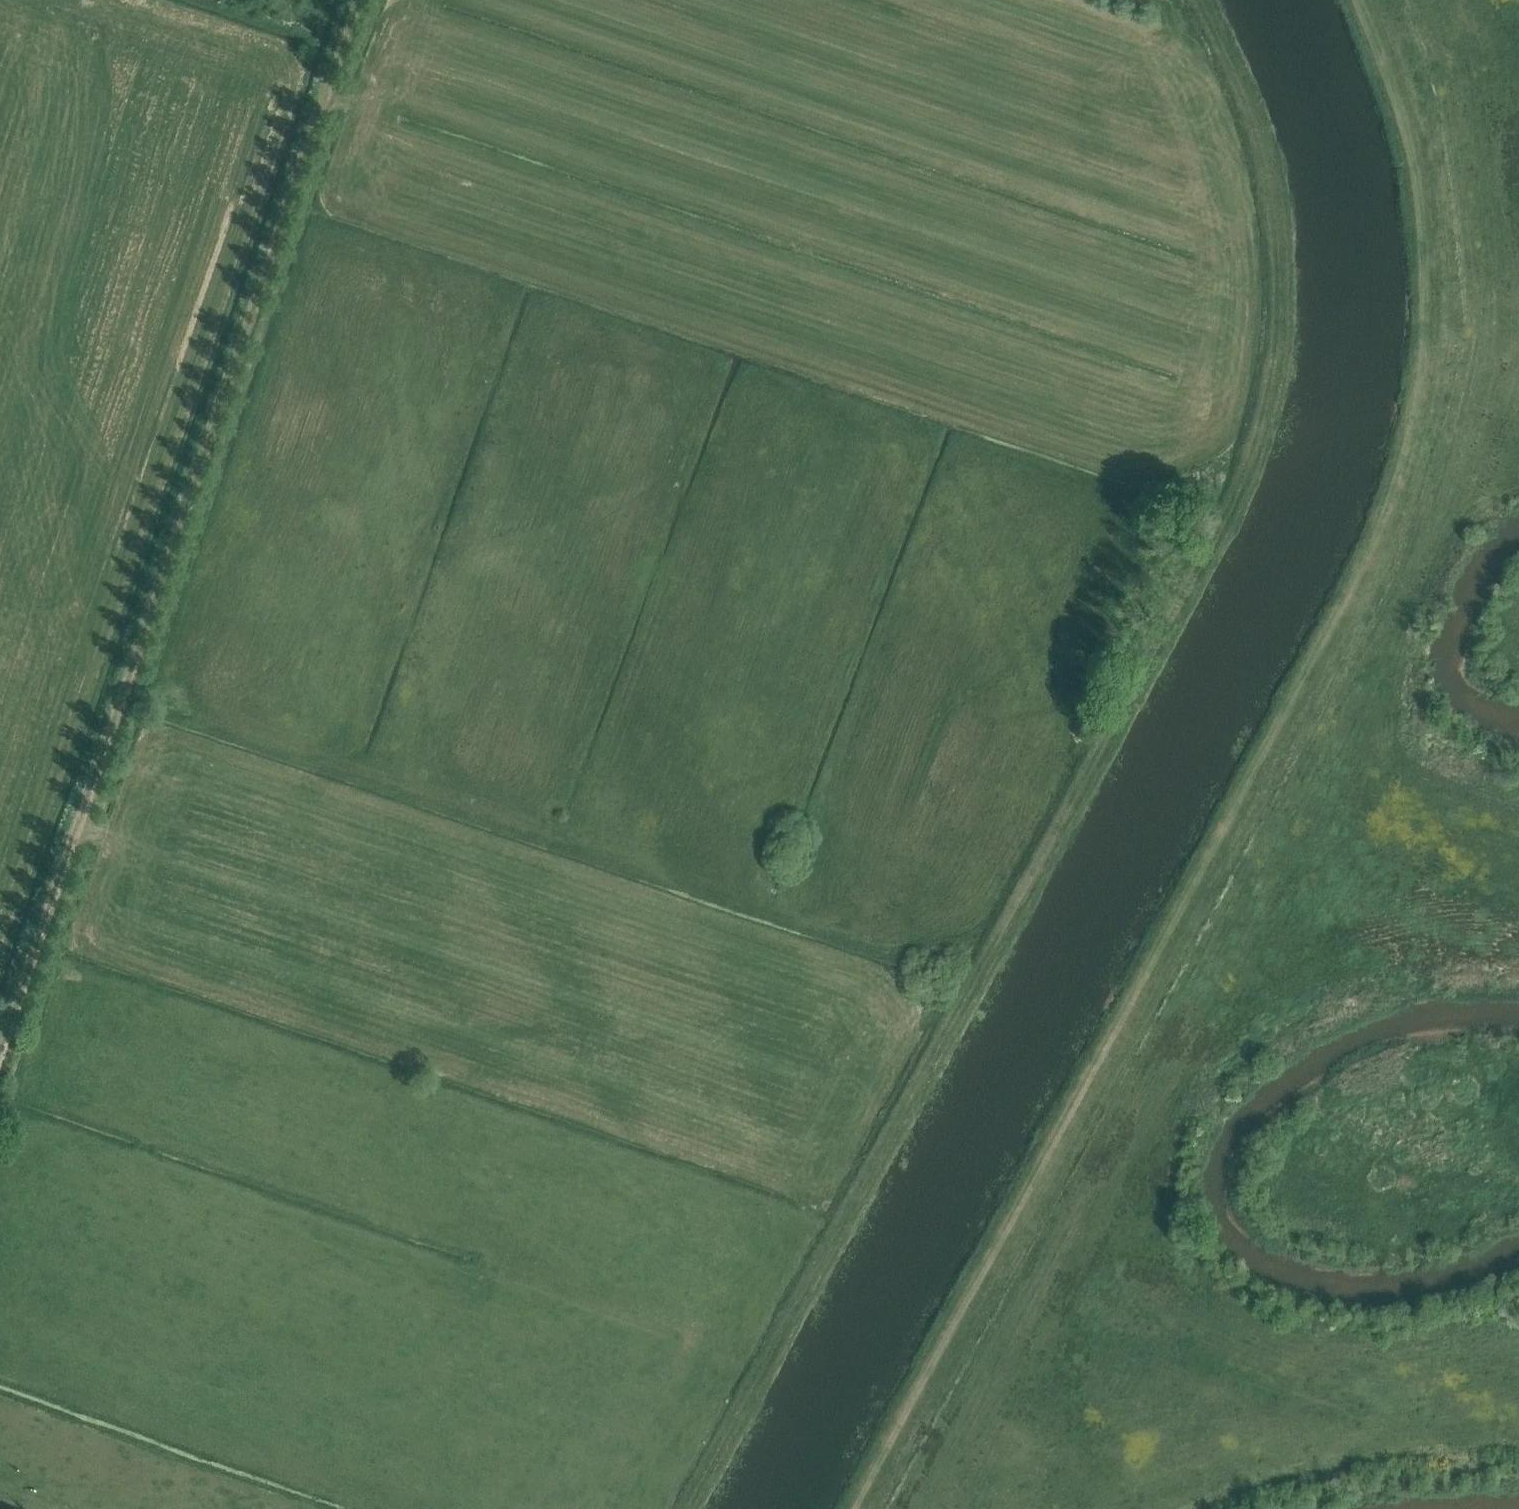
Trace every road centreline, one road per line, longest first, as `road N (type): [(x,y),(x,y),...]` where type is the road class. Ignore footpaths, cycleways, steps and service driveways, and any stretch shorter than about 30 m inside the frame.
road 1 (track): [(357,0),(0,1060)]

